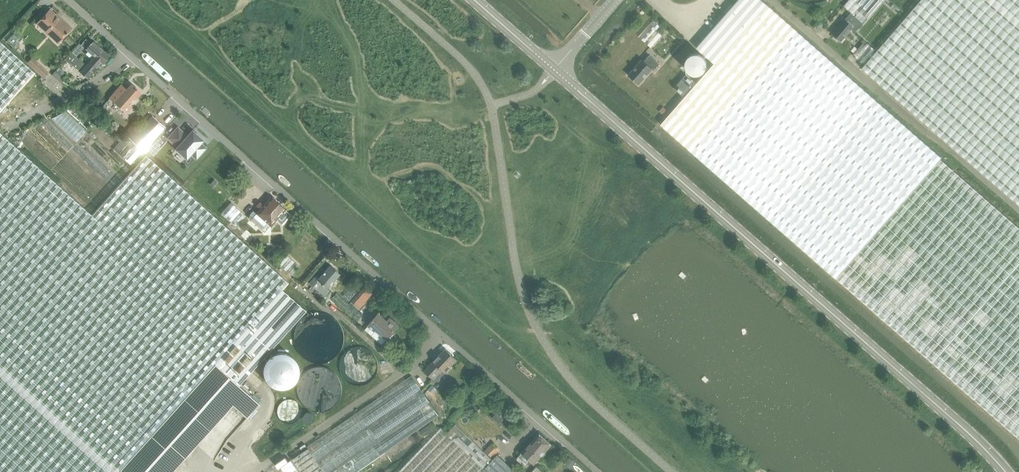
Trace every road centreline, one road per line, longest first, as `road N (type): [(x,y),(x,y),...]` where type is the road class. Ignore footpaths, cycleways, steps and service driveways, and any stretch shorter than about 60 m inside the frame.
road 1 (tertiary): [(555,69),(1007,471)]
road 2 (residential): [(441,333),(68,0)]
road 3 (unclassified): [(771,0),(1018,212)]
road 4 (residential): [(247,471),(409,365),(441,333)]
road 5 (residential): [(598,471),(441,333)]

